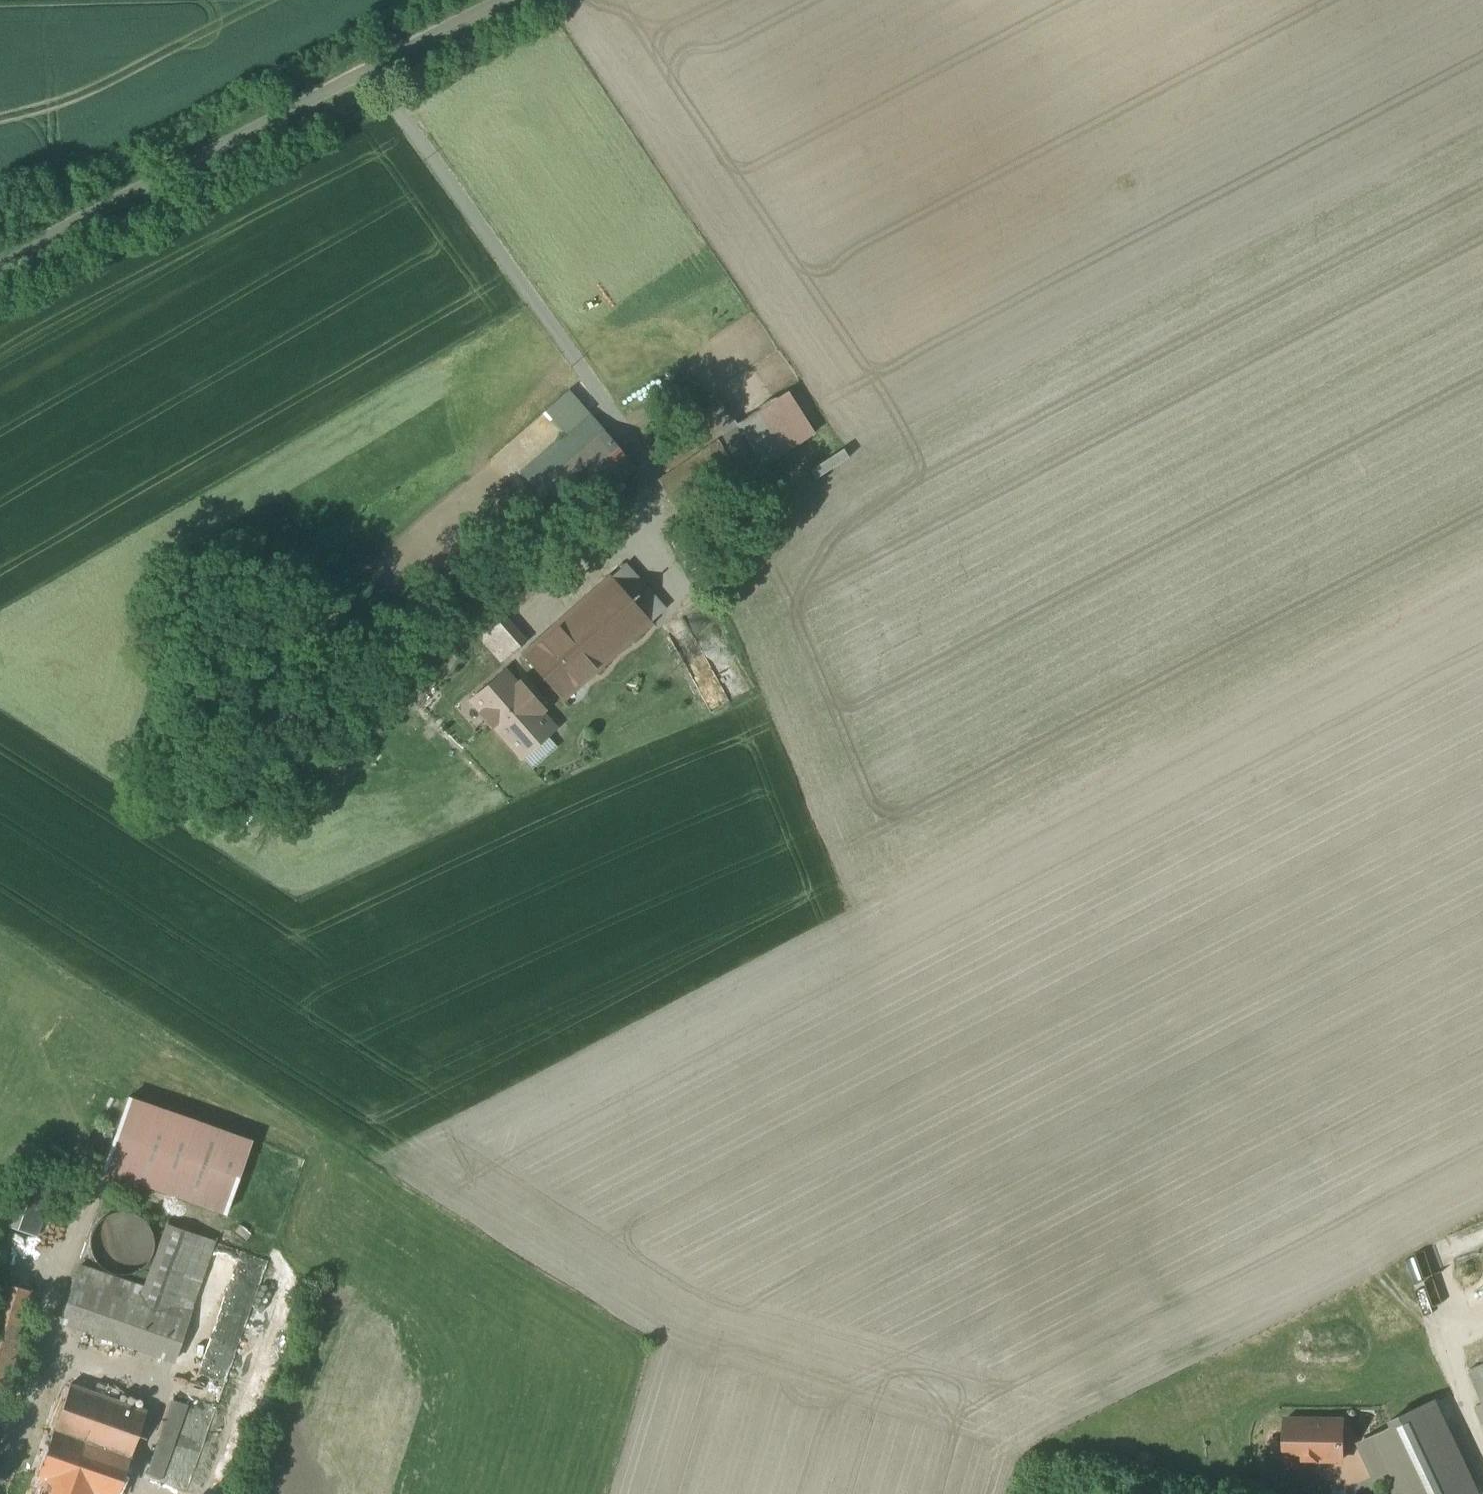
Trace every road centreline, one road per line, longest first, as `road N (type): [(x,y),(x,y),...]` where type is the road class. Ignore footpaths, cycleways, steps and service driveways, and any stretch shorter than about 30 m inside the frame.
road 1 (unclassified): [(492,0),(0,255)]

